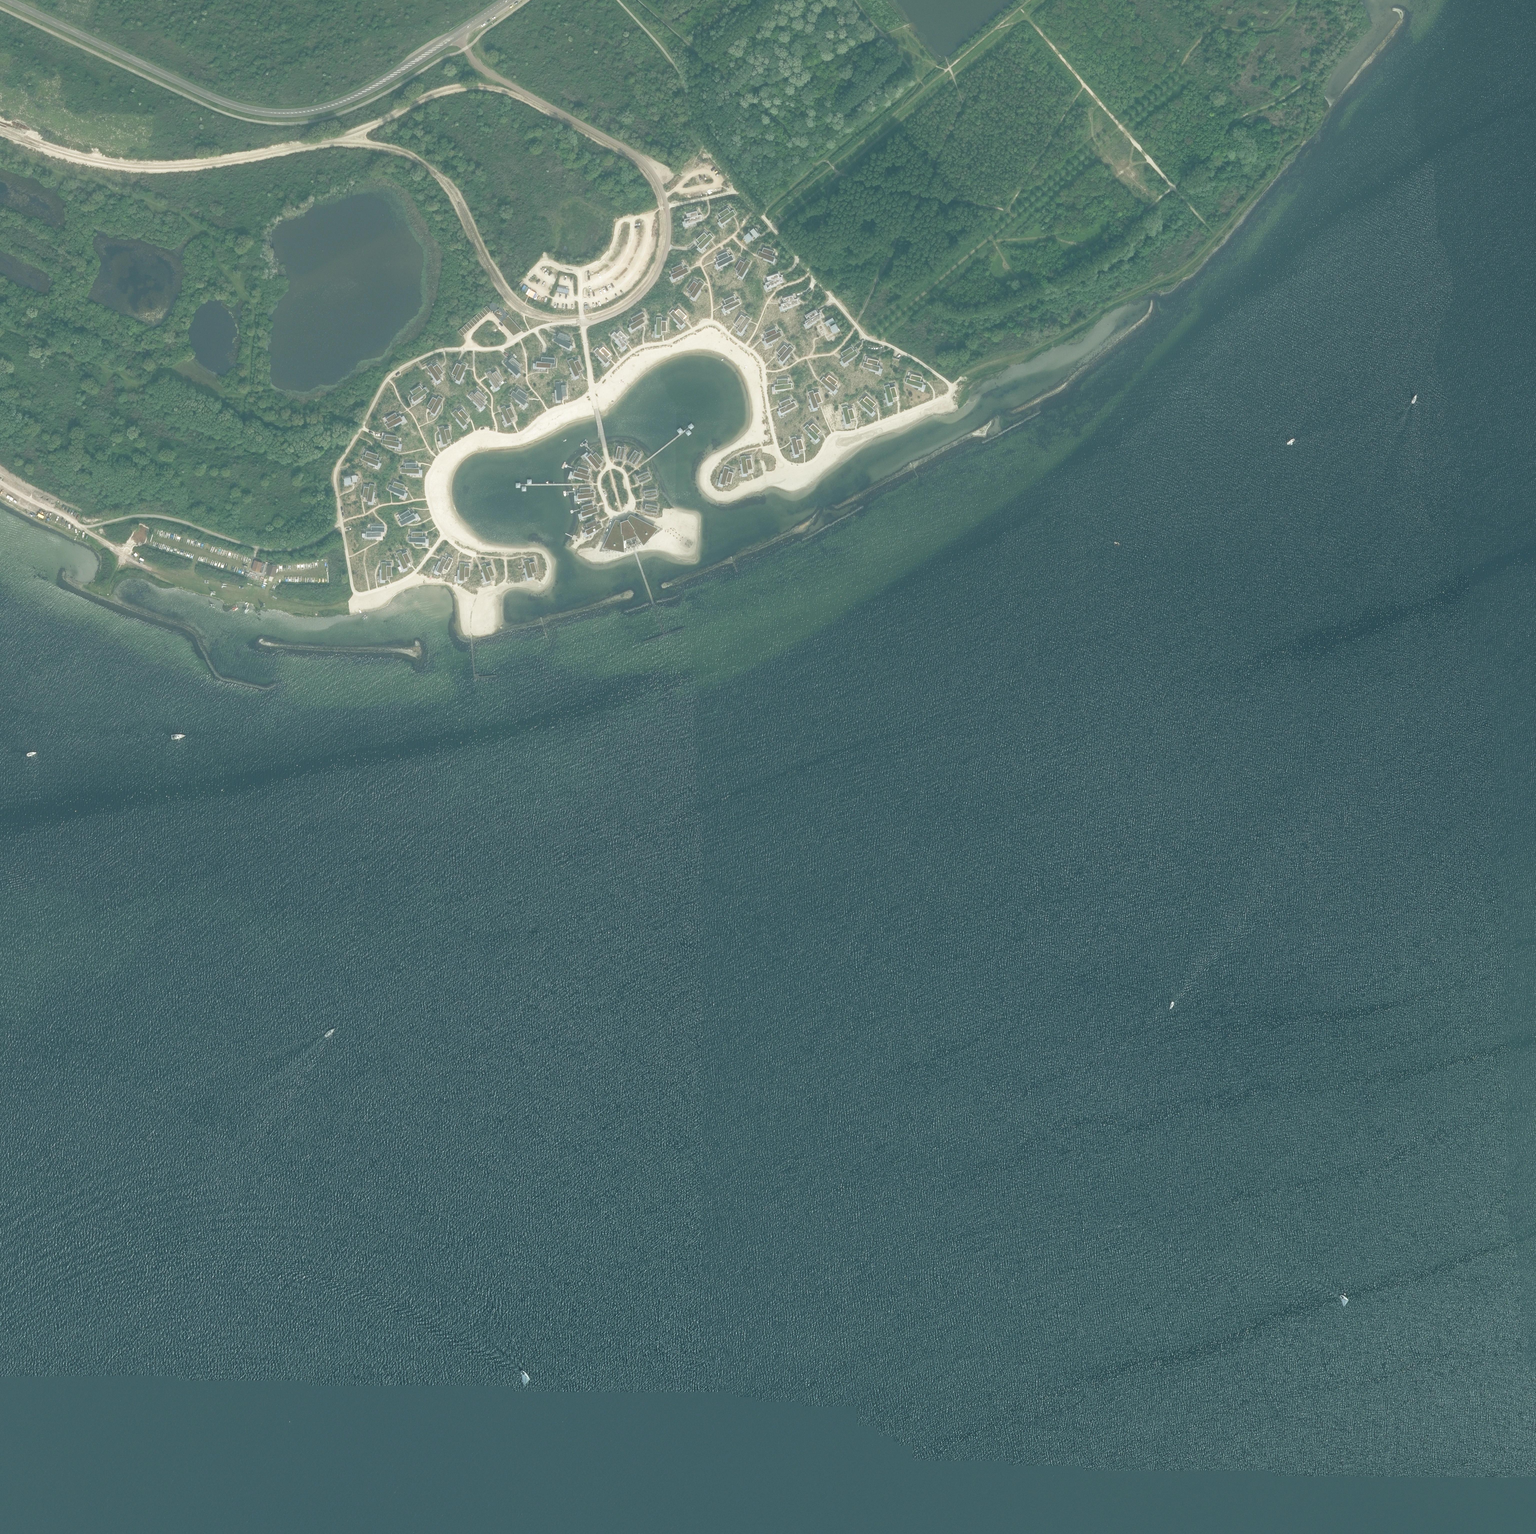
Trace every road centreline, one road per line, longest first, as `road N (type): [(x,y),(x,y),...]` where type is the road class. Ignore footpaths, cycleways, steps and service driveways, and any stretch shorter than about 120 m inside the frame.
road 1 (track): [(1336,0),(1348,29),(1317,73),(1302,139),(1178,279),(950,385)]
road 2 (track): [(1298,0),(1272,29),(1211,29),(1181,66),(863,335)]
road 3 (tertiary): [(456,35),(352,98),(270,113),(217,99),(8,0)]
road 4 (track): [(1317,73),(1236,120),(1133,228),(1096,256),(980,303),(912,293)]
road 5 (track): [(1084,86),(1008,212),(838,173),(807,268)]
road 6 (track): [(771,226),(1045,0)]
road 7 (track): [(1030,0),(767,219)]
road 8 (track): [(1021,20),(1220,235)]
road 9 (track): [(981,235),(1048,234),(1080,214),(1114,175)]
road 10 (track): [(920,81),(827,161)]

